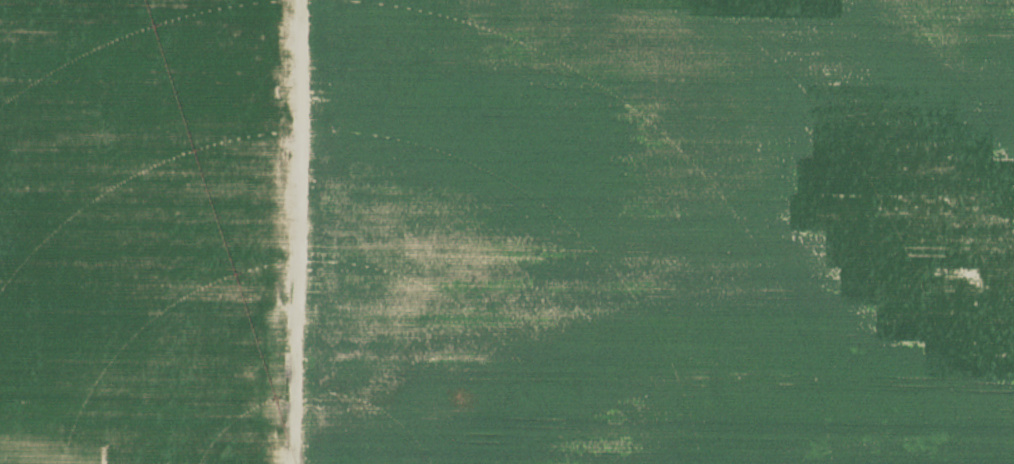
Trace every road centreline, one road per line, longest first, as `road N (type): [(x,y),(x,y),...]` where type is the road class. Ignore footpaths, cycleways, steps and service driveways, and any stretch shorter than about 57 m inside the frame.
road 1 (residential): [(309,0),(300,463)]

